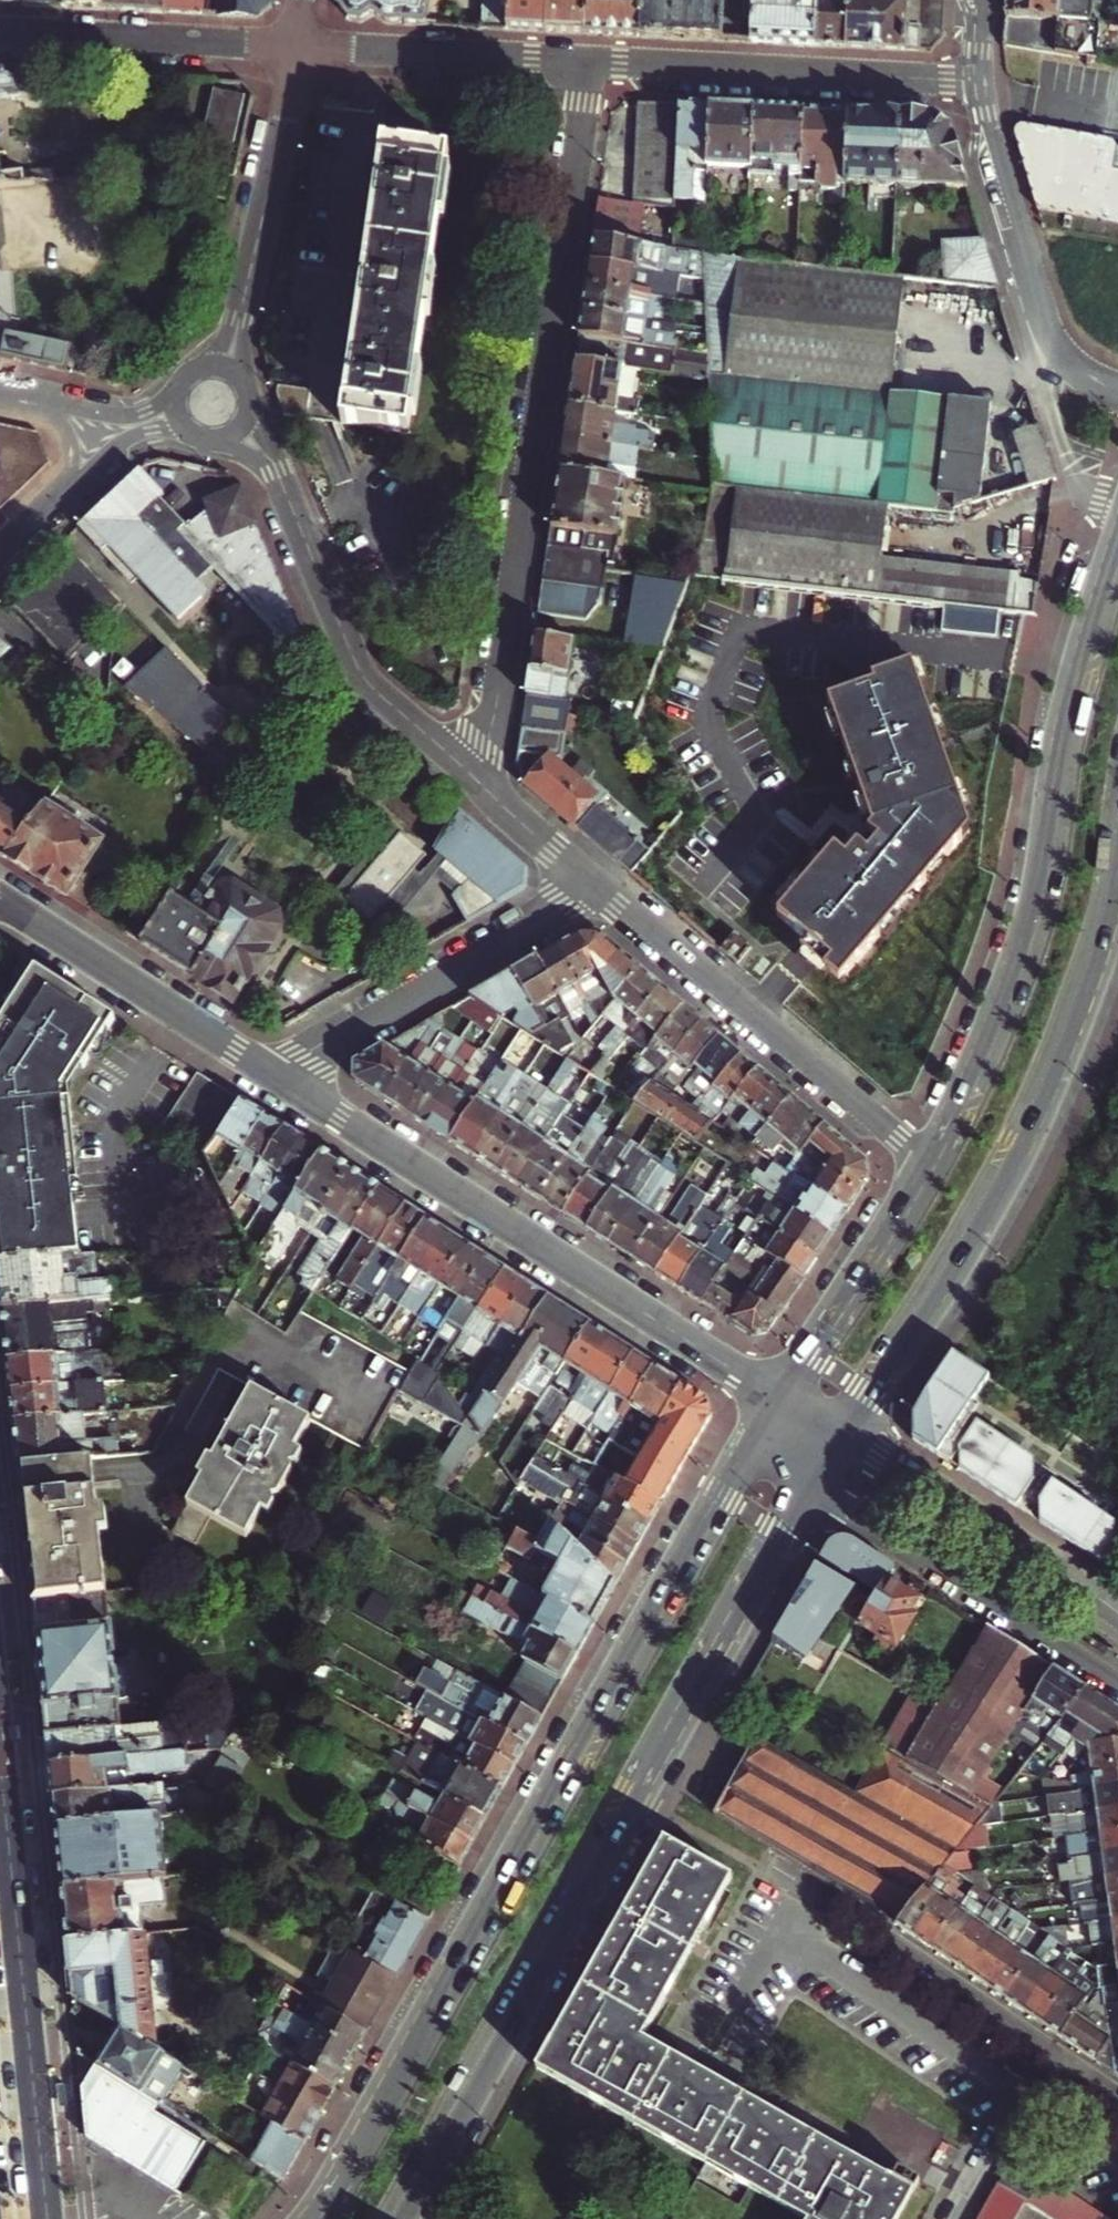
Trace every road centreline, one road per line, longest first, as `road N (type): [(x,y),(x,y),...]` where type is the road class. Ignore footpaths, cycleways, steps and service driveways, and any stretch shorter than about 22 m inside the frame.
road 1 (primary): [(785,1401),(318,2218)]
road 2 (primary): [(395,2218),(804,1489)]
road 3 (residential): [(589,63),(492,756),(478,784)]
road 4 (primary): [(837,1433),(961,1245),(1032,1107),(1093,954),(1117,820)]
road 5 (primary): [(1117,568),(1080,694),(1034,941),(999,1039),(937,1165)]
road 6 (tertiary): [(785,1401),(278,1074)]
road 7 (secondary): [(48,2218),(0,1754)]
road 8 (residential): [(937,1165),(597,885)]
road 9 (residential): [(478,784),(370,681),(283,483),(243,424)]
road 10 (residential): [(984,80),(589,63)]
road 11 (residential): [(278,1074),(597,885)]
road 12 (residential): [(804,1489),(1117,1683)]
road 13 (residential): [(1117,385),(1084,370),(1058,341),(984,80)]
road 14 (residential): [(837,1433),(1117,1623)]
road 15 (residential): [(228,367),(292,95),(296,45)]
road 16 (tertiary): [(278,1074),(0,897)]
road 17 (residential): [(296,45),(0,30)]
road 18 (residential): [(589,63),(296,45)]
road 19 (primary): [(937,1165),(785,1401)]
road 20 (residential): [(1016,2088),(792,1936)]
road 21 (residential): [(54,499),(134,435),(193,434)]
road 22 (residential): [(597,885),(478,784)]
road 23 (residential): [(176,390),(150,410),(121,415),(34,399)]
road 24 (residential): [(946,2218),(1016,2088)]
road 25 (residential): [(54,499),(72,468),(69,437),(58,414),(34,399)]
road 26 (residential): [(1117,2151),(1016,2088)]

